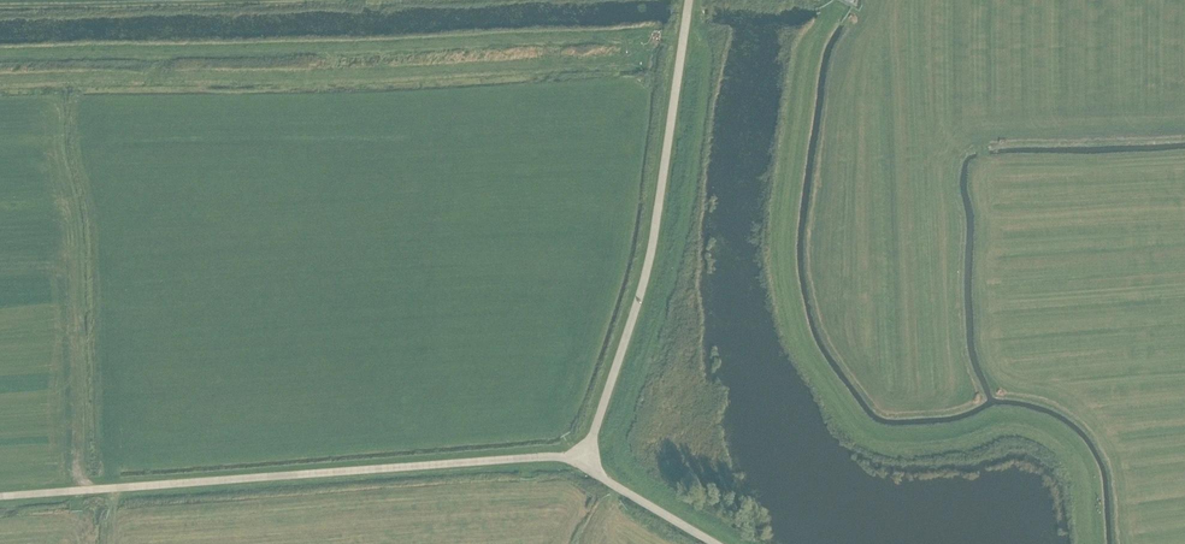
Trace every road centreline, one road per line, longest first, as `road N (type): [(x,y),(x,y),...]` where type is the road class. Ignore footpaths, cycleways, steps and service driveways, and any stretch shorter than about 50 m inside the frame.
road 1 (unclassified): [(689,0),(655,231),(582,467),(717,543)]

